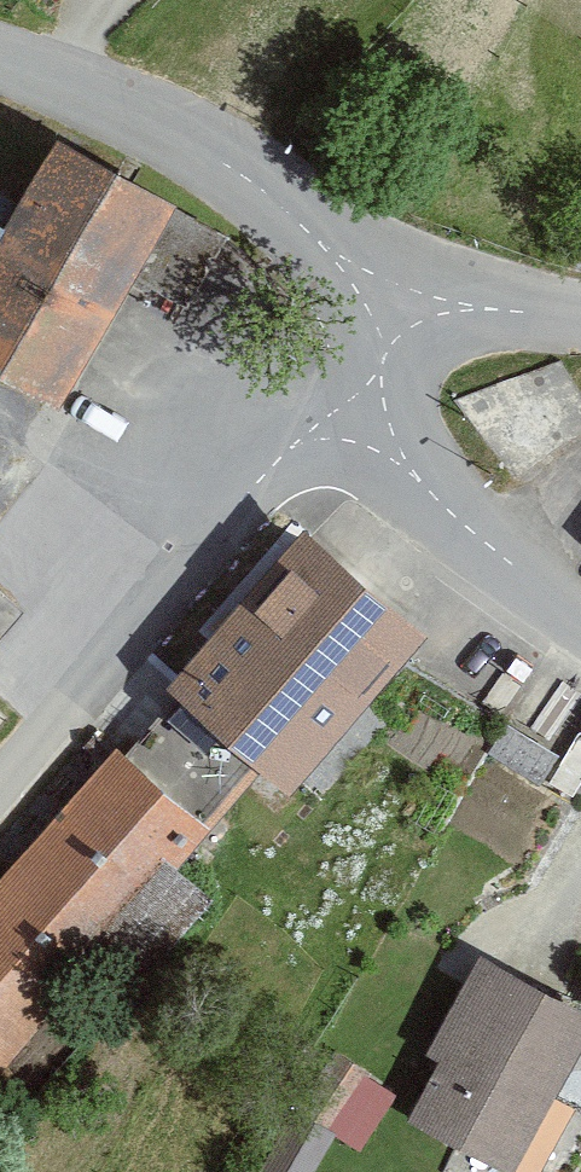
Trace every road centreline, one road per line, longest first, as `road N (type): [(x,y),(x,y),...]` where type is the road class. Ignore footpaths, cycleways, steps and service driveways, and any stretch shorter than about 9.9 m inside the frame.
road 1 (residential): [(0,796),(157,606),(301,460),(419,414)]
road 2 (tertiary): [(413,280),(192,137),(0,61)]
road 3 (residential): [(419,414),(449,496),(543,600),(580,624)]
road 4 (tertiary): [(580,309),(413,280)]
road 5 (residential): [(413,280),(408,385),(419,414)]

